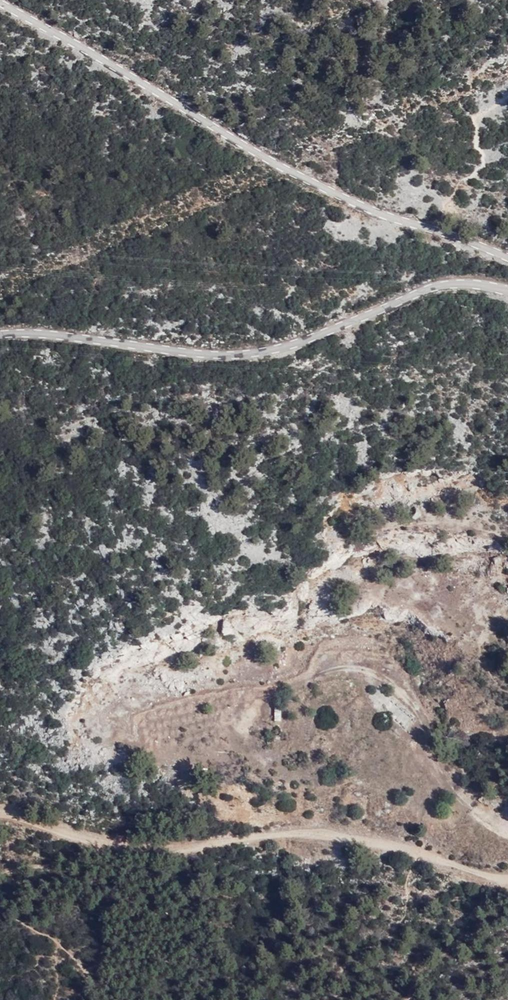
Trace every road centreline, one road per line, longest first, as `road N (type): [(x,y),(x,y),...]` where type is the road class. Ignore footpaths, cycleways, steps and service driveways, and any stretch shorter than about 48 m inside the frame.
road 1 (unclassified): [(507,256),(340,195),(0,3)]
road 2 (unclassified): [(0,336),(234,356),(307,344),(429,289),(464,283),(507,293)]
road 3 (track): [(507,882),(318,833),(186,850),(117,845),(0,810)]
road 4 (track): [(507,837),(444,779),(408,696),(366,672)]

